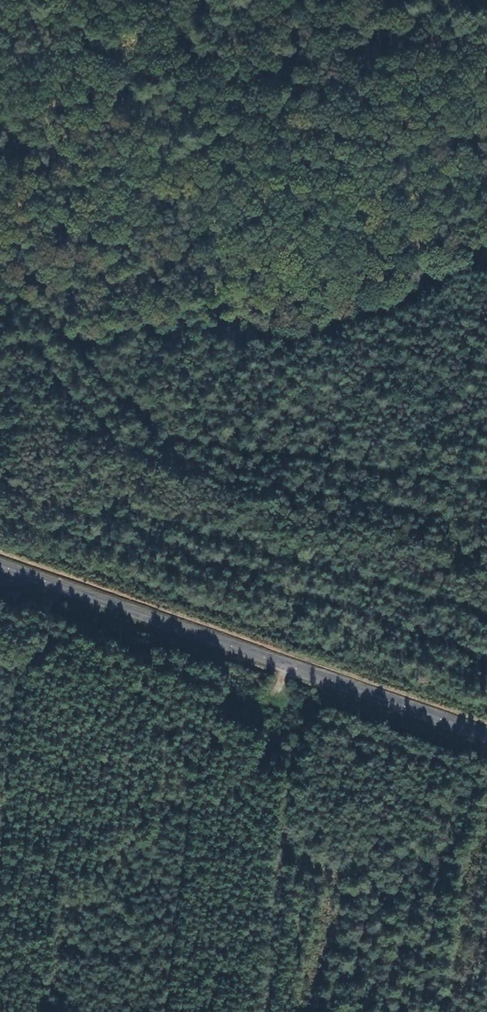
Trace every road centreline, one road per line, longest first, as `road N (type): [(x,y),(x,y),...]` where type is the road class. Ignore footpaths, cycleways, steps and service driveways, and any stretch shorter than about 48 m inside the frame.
road 1 (tertiary): [(486,736),(0,567)]

